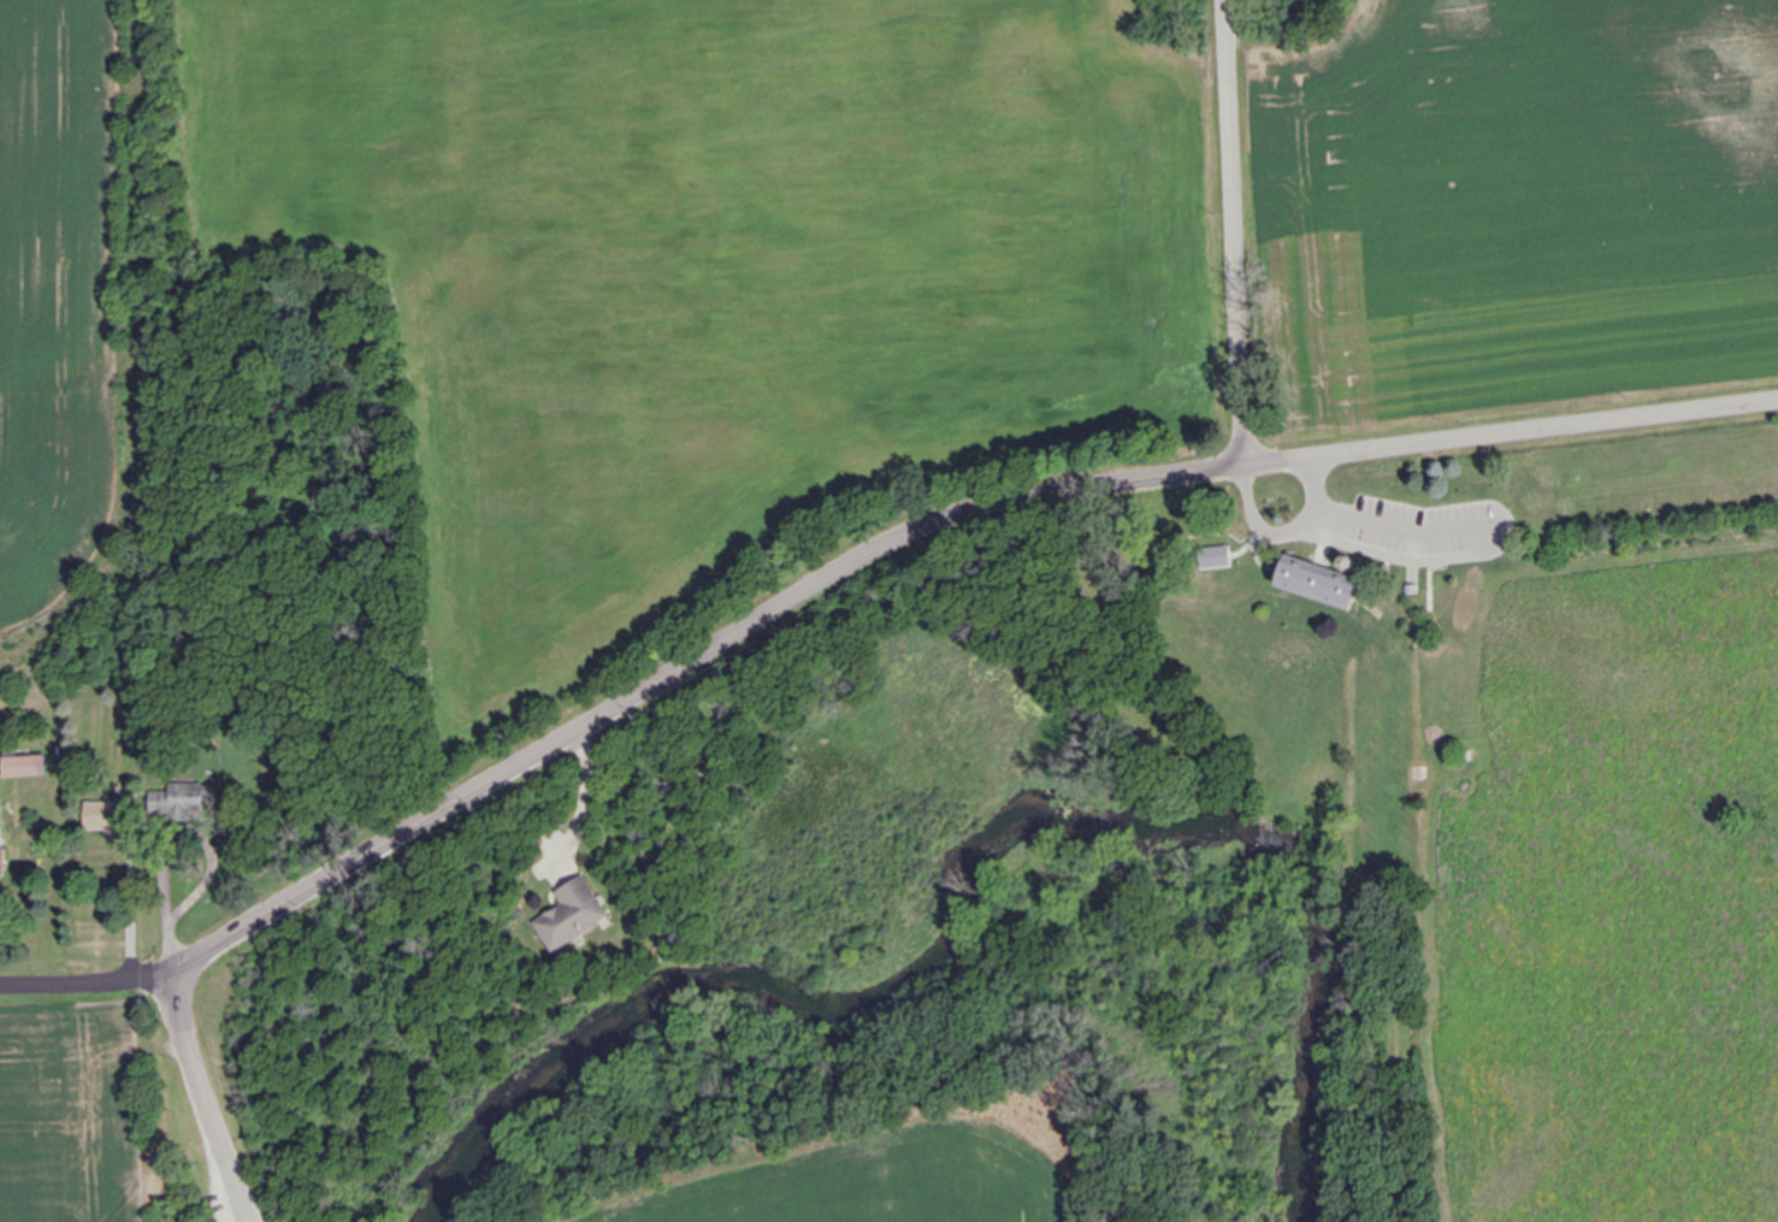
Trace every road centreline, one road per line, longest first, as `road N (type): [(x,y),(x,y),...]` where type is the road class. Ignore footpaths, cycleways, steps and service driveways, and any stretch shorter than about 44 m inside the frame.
road 1 (tertiary): [(171,976),(937,529),(1245,467),(1777,400)]
road 2 (residential): [(1245,467),(1227,0)]
road 3 (tertiary): [(251,1221),(171,976)]
road 4 (tertiary): [(0,975),(171,976)]

